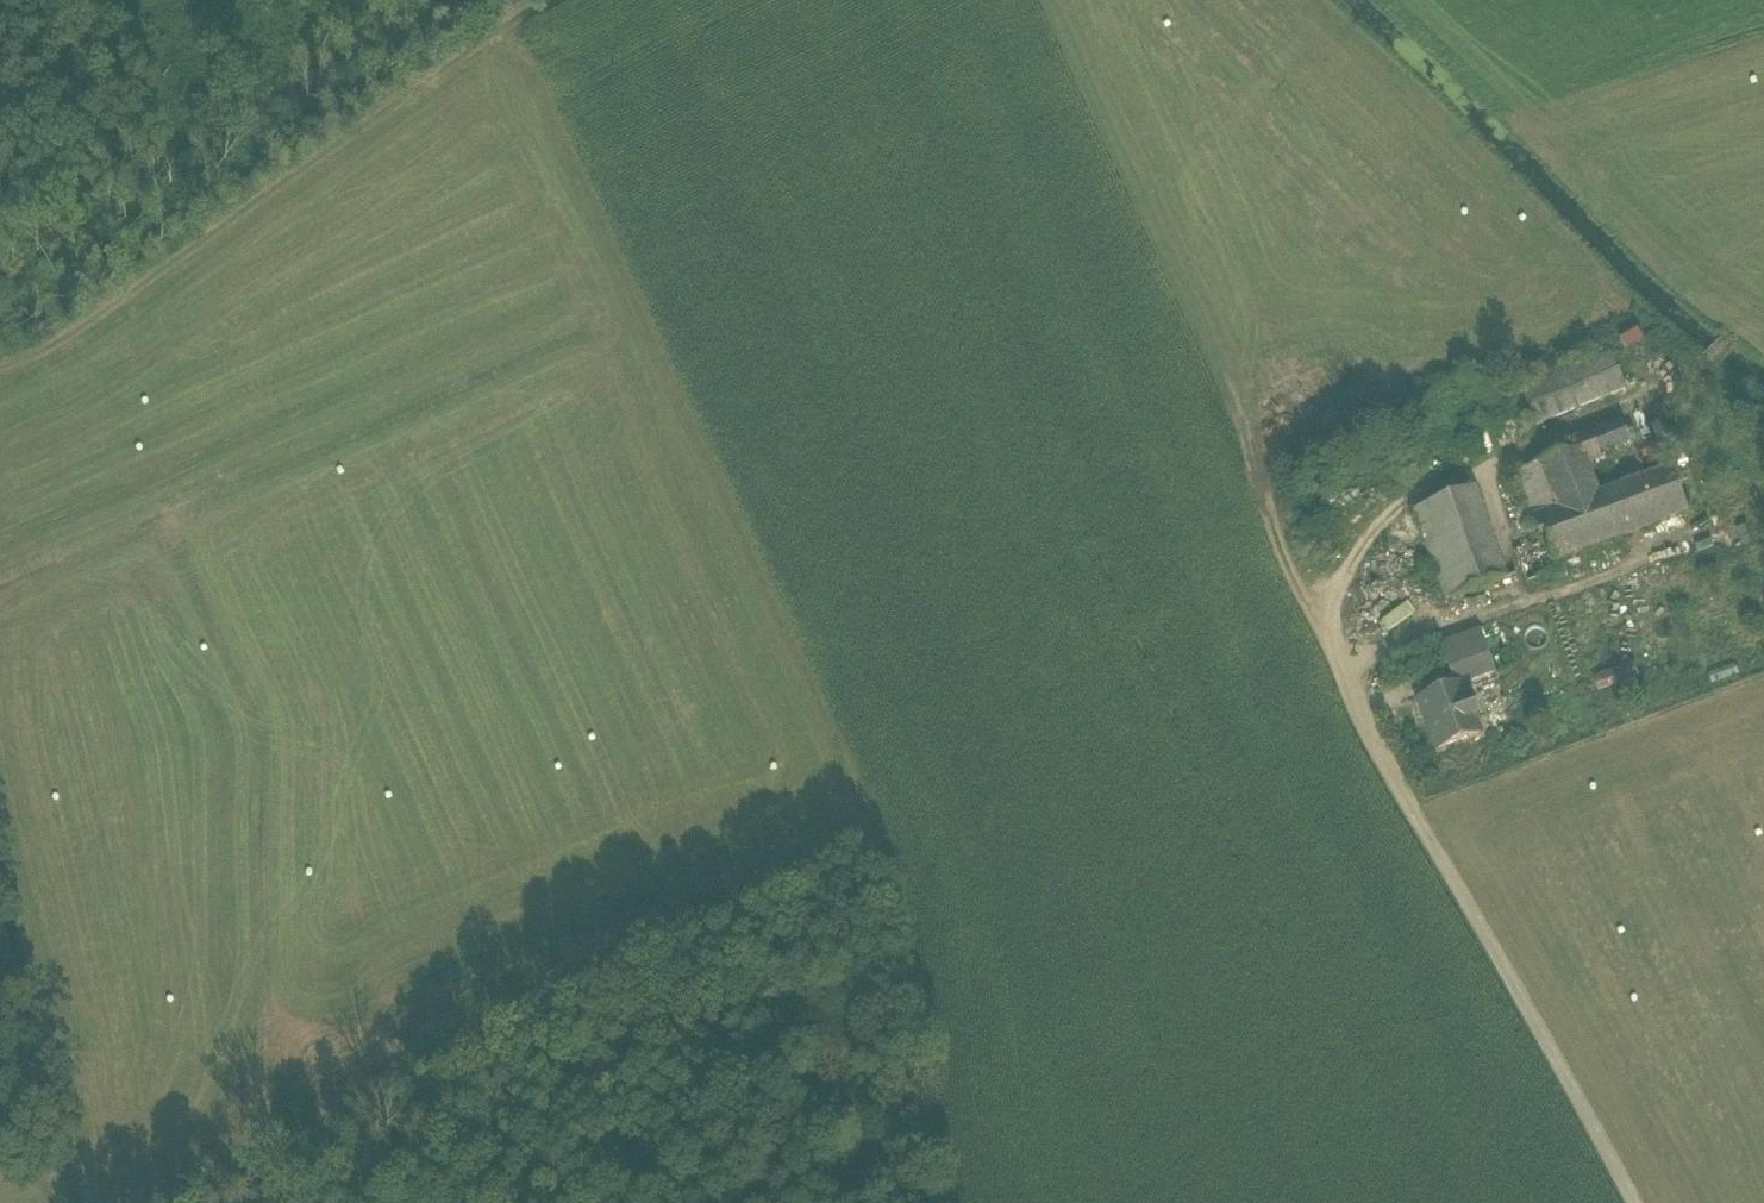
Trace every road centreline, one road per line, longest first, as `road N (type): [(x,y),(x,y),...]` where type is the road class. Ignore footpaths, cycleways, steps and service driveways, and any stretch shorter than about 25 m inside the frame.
road 1 (residential): [(1636,1202),(1300,602)]
road 2 (track): [(545,0),(36,358),(0,367)]

